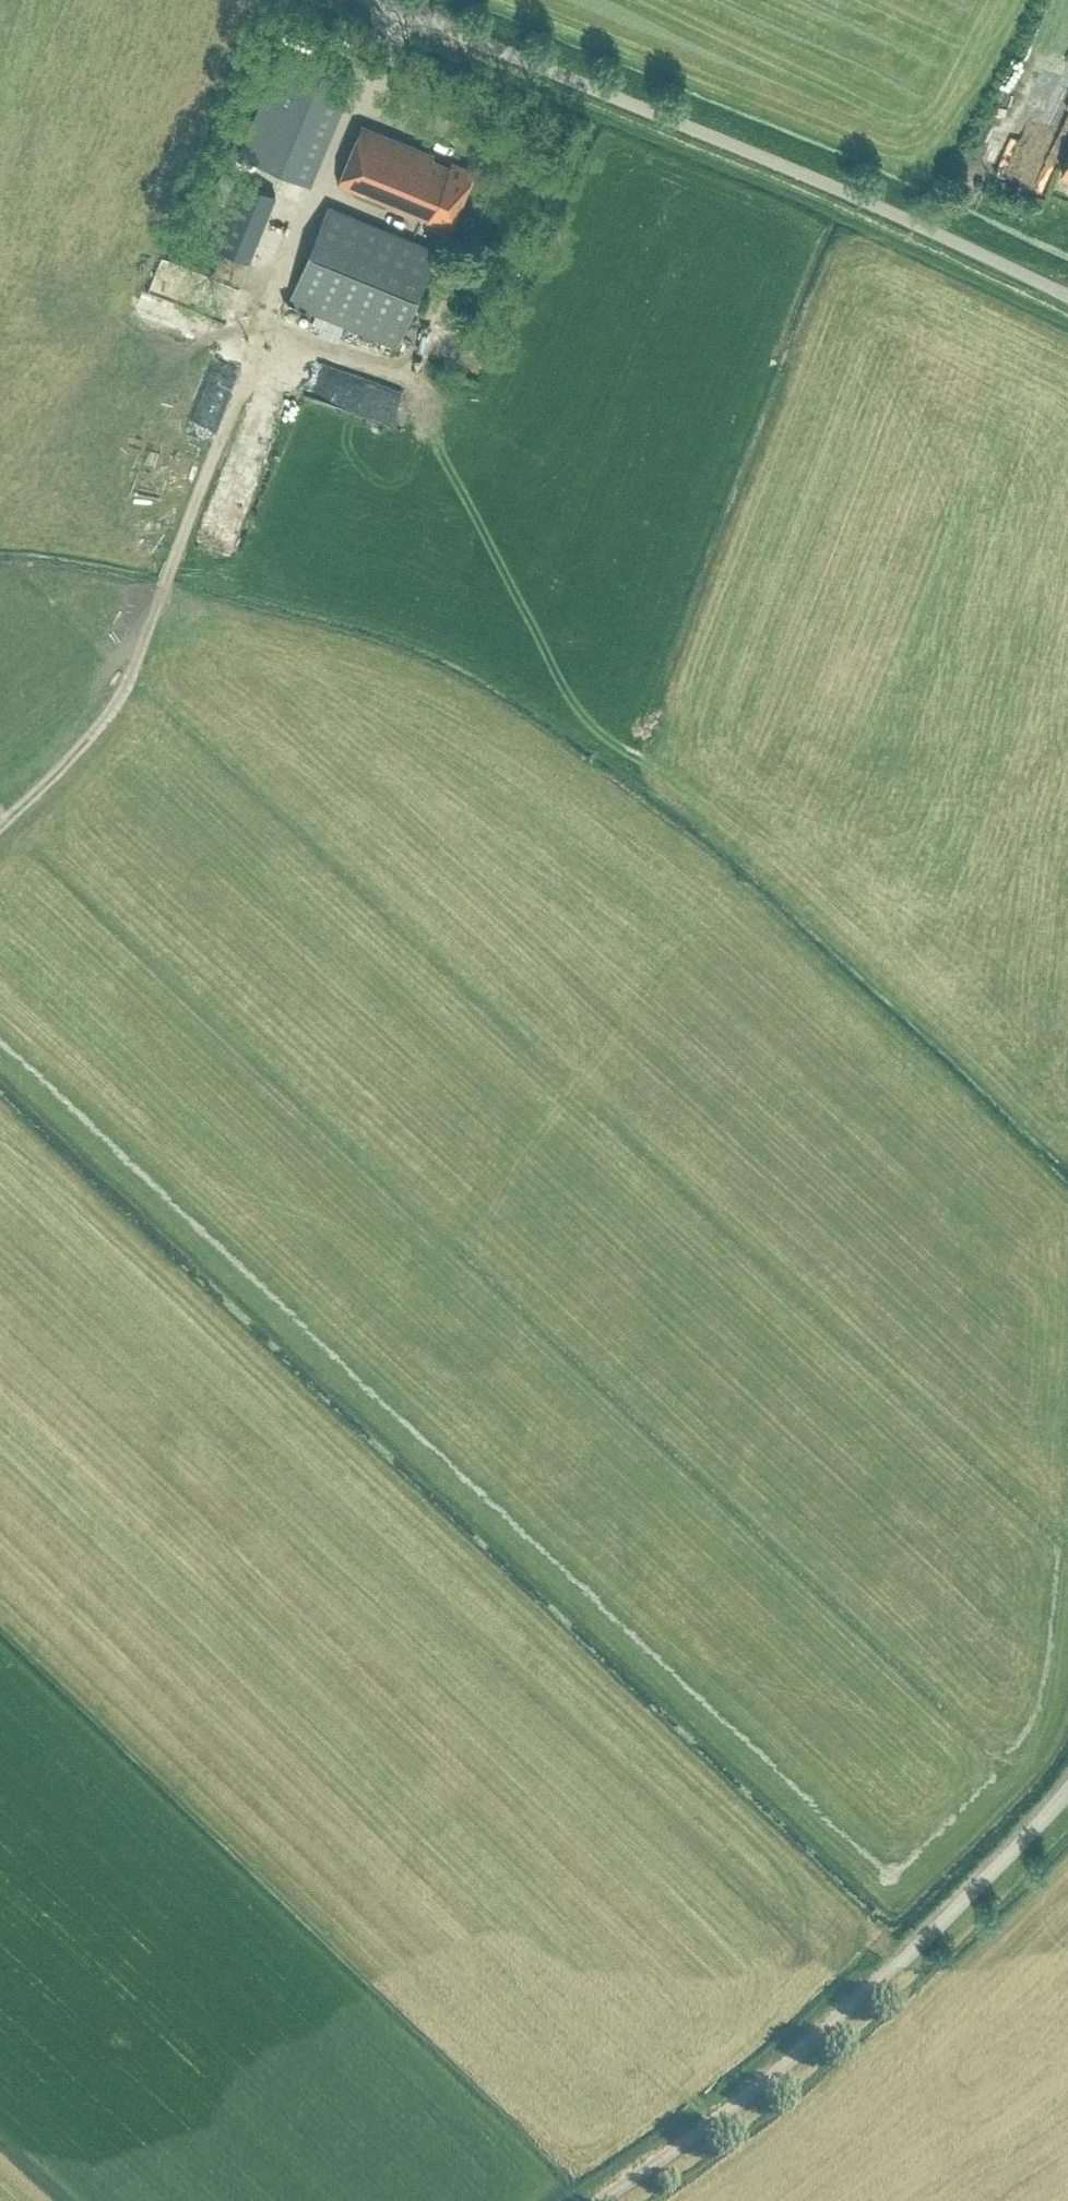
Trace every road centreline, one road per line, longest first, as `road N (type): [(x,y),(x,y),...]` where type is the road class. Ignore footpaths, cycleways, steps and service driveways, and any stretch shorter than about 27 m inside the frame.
road 1 (unclassified): [(1067,311),(350,0)]
road 2 (unclassified): [(594,2200),(758,2091),(961,1919),(1067,1805)]

